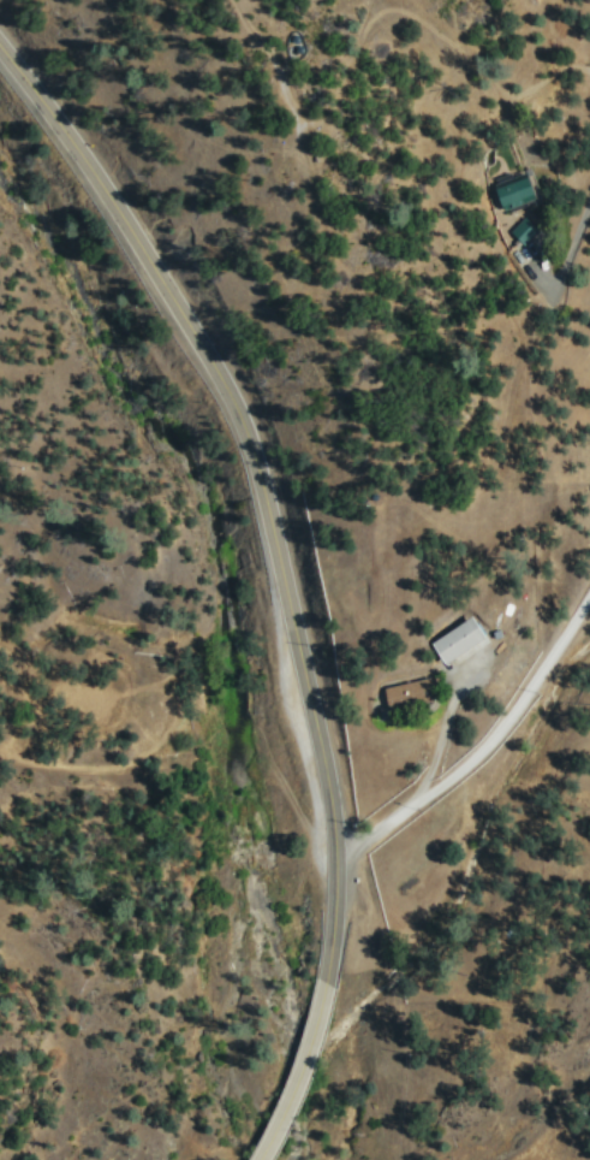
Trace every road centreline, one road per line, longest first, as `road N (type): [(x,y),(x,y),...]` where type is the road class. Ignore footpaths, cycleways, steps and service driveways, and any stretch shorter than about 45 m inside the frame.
road 1 (tertiary): [(335,851),(332,776),(255,444),(195,325),(0,39)]
road 2 (residential): [(335,851),(366,841),(485,757),(589,607)]
road 3 (tertiary): [(260,1159),(299,1079),(327,981)]
road 4 (tertiary): [(327,981),(335,851)]
road 5 (residential): [(589,200),(559,283),(549,288),(525,270)]

